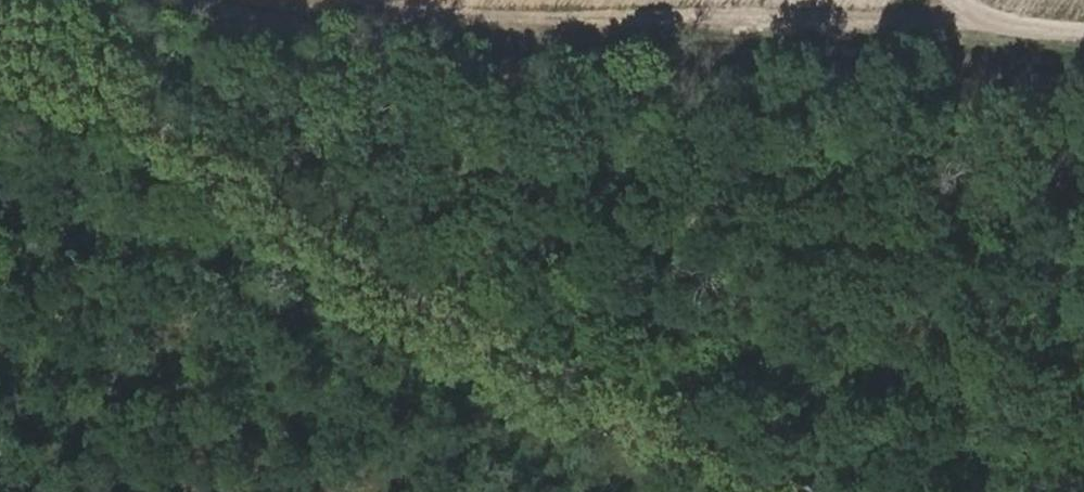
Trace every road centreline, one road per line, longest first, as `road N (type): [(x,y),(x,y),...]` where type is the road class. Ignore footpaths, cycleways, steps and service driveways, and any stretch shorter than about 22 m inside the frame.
road 1 (unclassified): [(0,26),(51,35),(422,310),(639,404),(775,491)]

